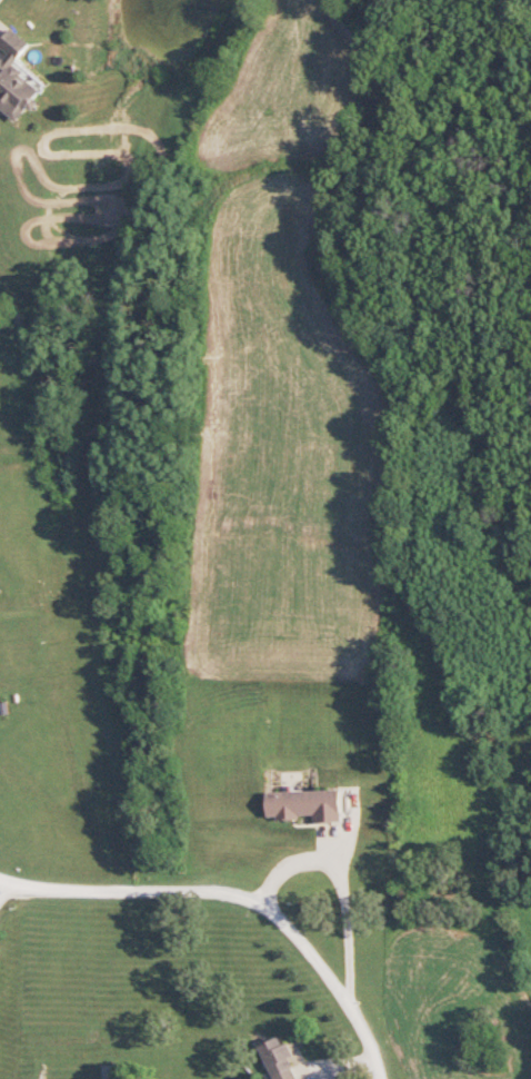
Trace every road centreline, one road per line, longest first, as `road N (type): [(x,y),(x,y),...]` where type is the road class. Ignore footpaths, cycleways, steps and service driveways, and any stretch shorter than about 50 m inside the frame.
road 1 (residential): [(0,885),(257,907),(292,934),(370,1035),(380,1078)]

